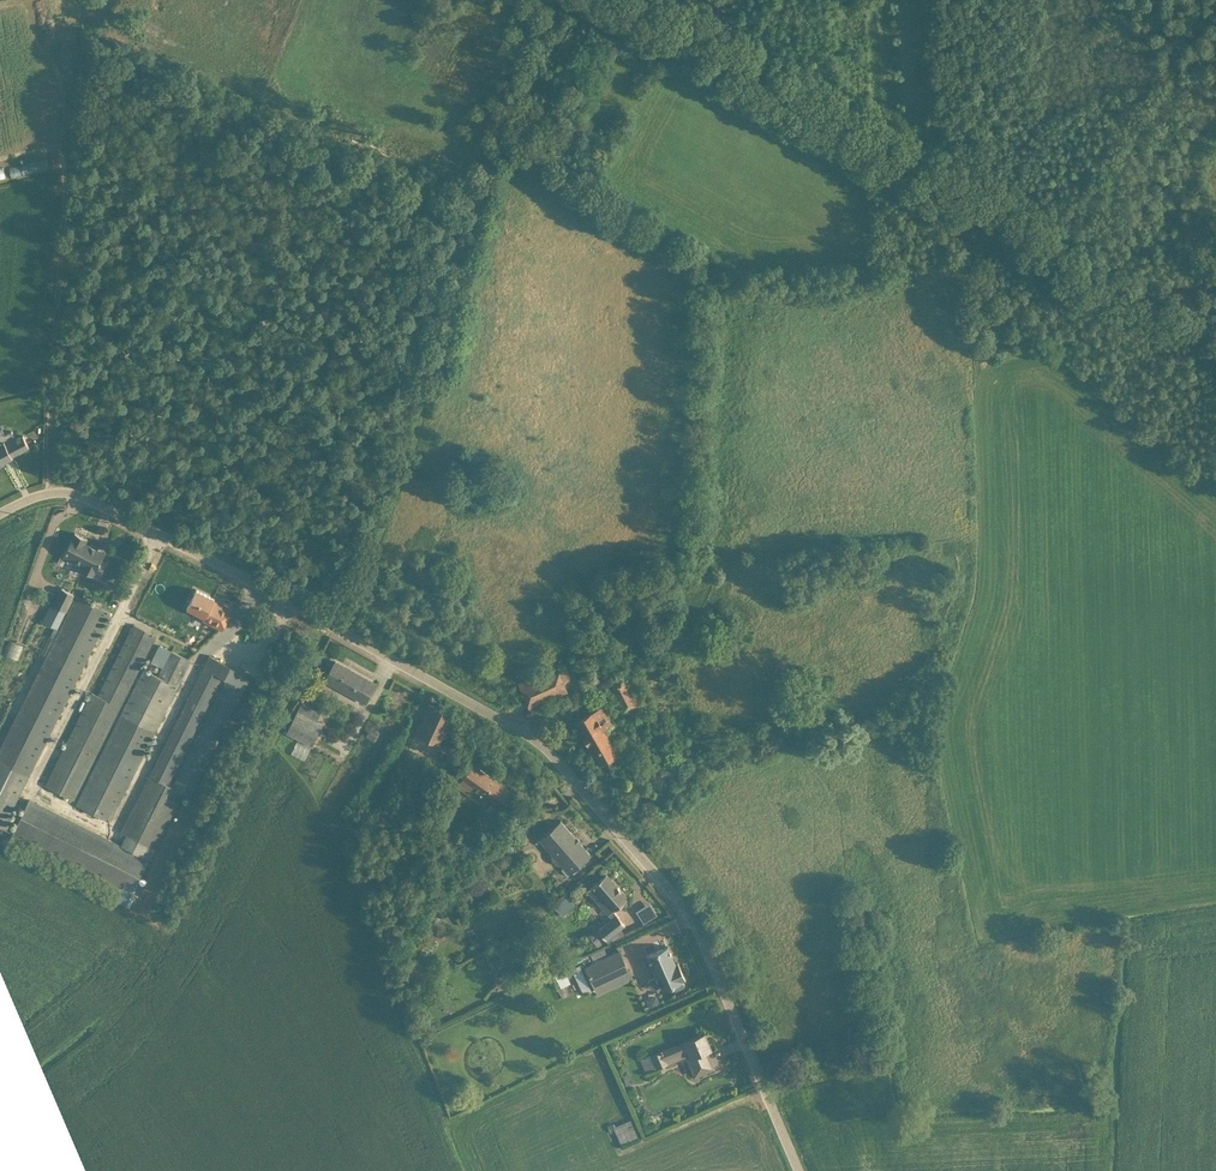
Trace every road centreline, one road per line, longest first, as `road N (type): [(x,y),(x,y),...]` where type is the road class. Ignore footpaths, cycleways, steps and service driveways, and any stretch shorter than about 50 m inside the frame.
road 1 (unclassified): [(800,1170),(704,941),(663,883),(531,737),(86,498),(56,494),(0,514)]
road 2 (track): [(337,630),(400,485),(487,161),(560,0)]
road 3 (track): [(892,152),(1215,349)]
road 4 (track): [(892,152),(632,0)]
road 5 (track): [(884,0),(892,152)]

